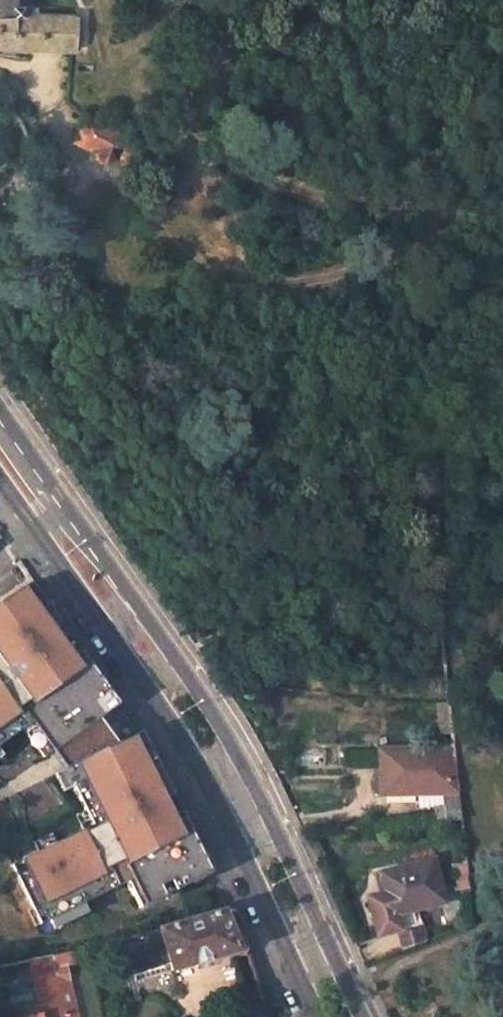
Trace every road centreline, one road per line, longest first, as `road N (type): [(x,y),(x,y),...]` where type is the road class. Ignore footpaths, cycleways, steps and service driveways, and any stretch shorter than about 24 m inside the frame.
road 1 (secondary): [(359,1016),(208,704),(0,410)]
road 2 (secondary): [(0,482),(210,793),(312,1016)]

